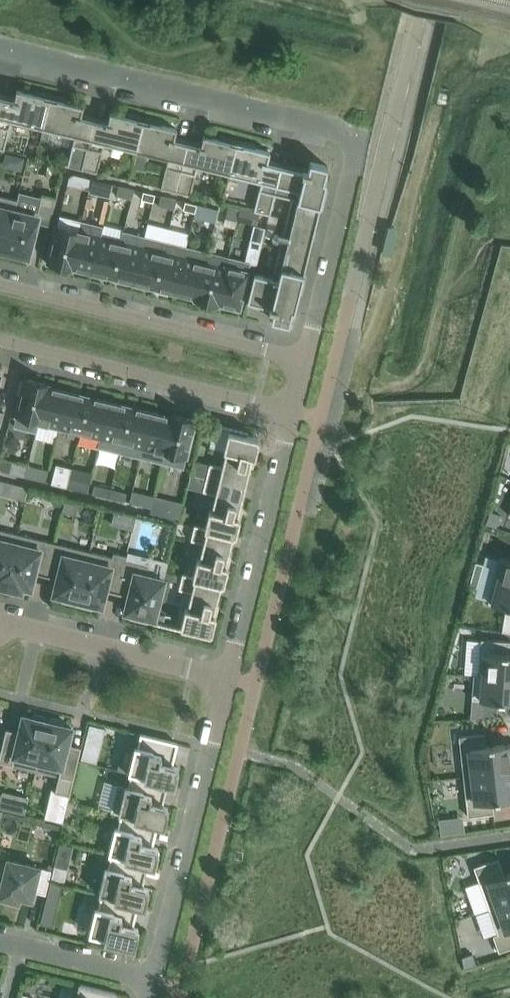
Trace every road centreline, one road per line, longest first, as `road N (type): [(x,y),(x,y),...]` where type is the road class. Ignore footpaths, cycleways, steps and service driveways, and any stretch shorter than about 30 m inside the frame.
road 1 (residential): [(0,48),(352,140)]
road 2 (residential): [(306,357),(0,282)]
road 3 (residential): [(154,982),(228,678)]
road 4 (residential): [(0,338),(293,410)]
road 5 (residential): [(228,678),(293,410)]
road 6 (residential): [(0,623),(228,678)]
road 7 (residential): [(306,357),(355,158),(352,140)]
road 8 (residential): [(0,943),(154,982)]

